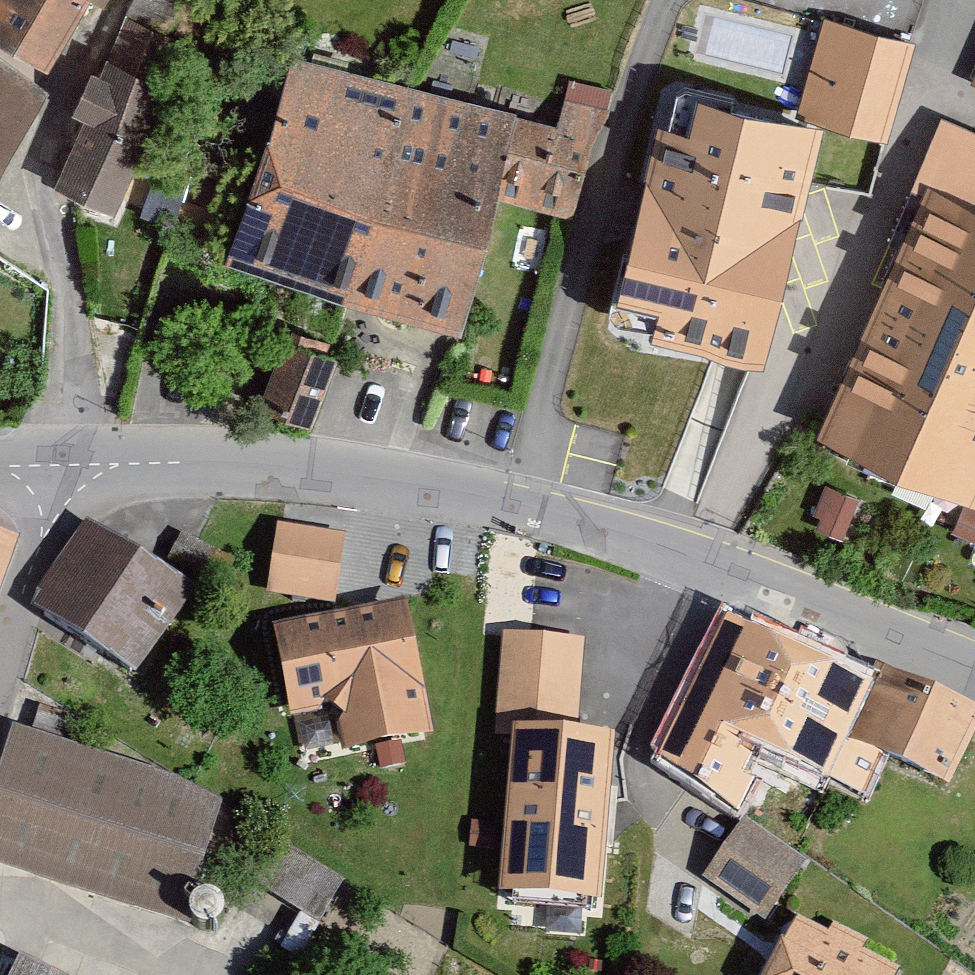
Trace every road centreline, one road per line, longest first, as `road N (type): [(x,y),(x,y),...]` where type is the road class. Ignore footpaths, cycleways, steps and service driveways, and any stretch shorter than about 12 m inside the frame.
road 1 (residential): [(974,674),(701,564),(475,496),(242,465),(73,470)]
road 2 (residential): [(0,675),(73,470)]

